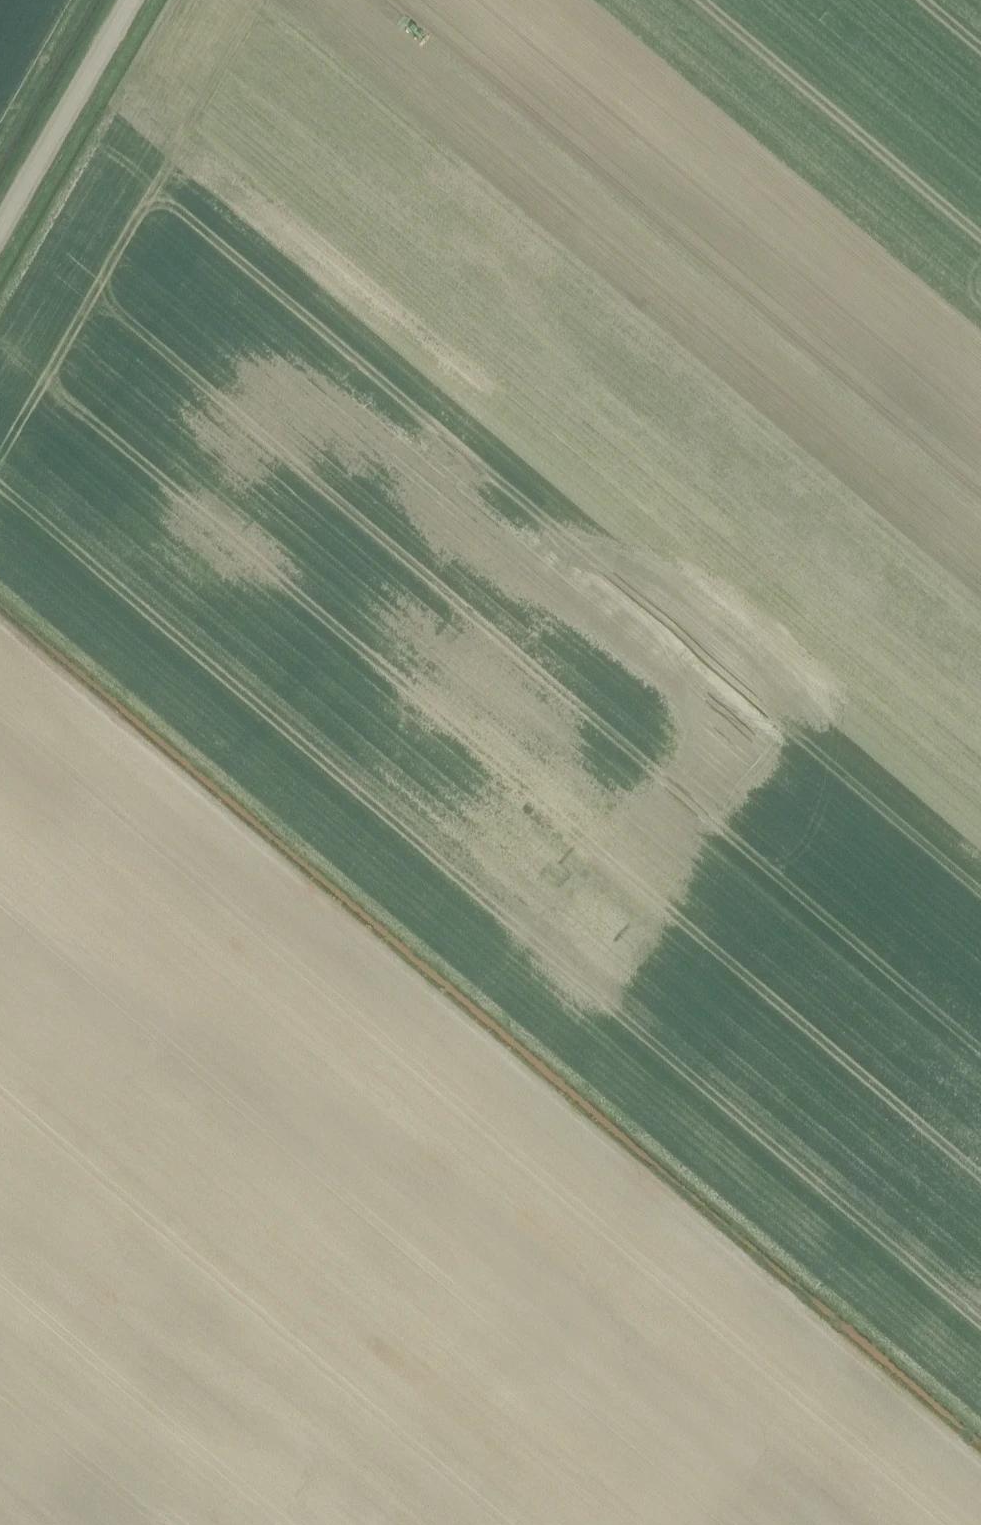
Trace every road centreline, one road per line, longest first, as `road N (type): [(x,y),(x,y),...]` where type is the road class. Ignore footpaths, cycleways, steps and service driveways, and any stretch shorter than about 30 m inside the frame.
road 1 (unclassified): [(0,229),(131,0)]

